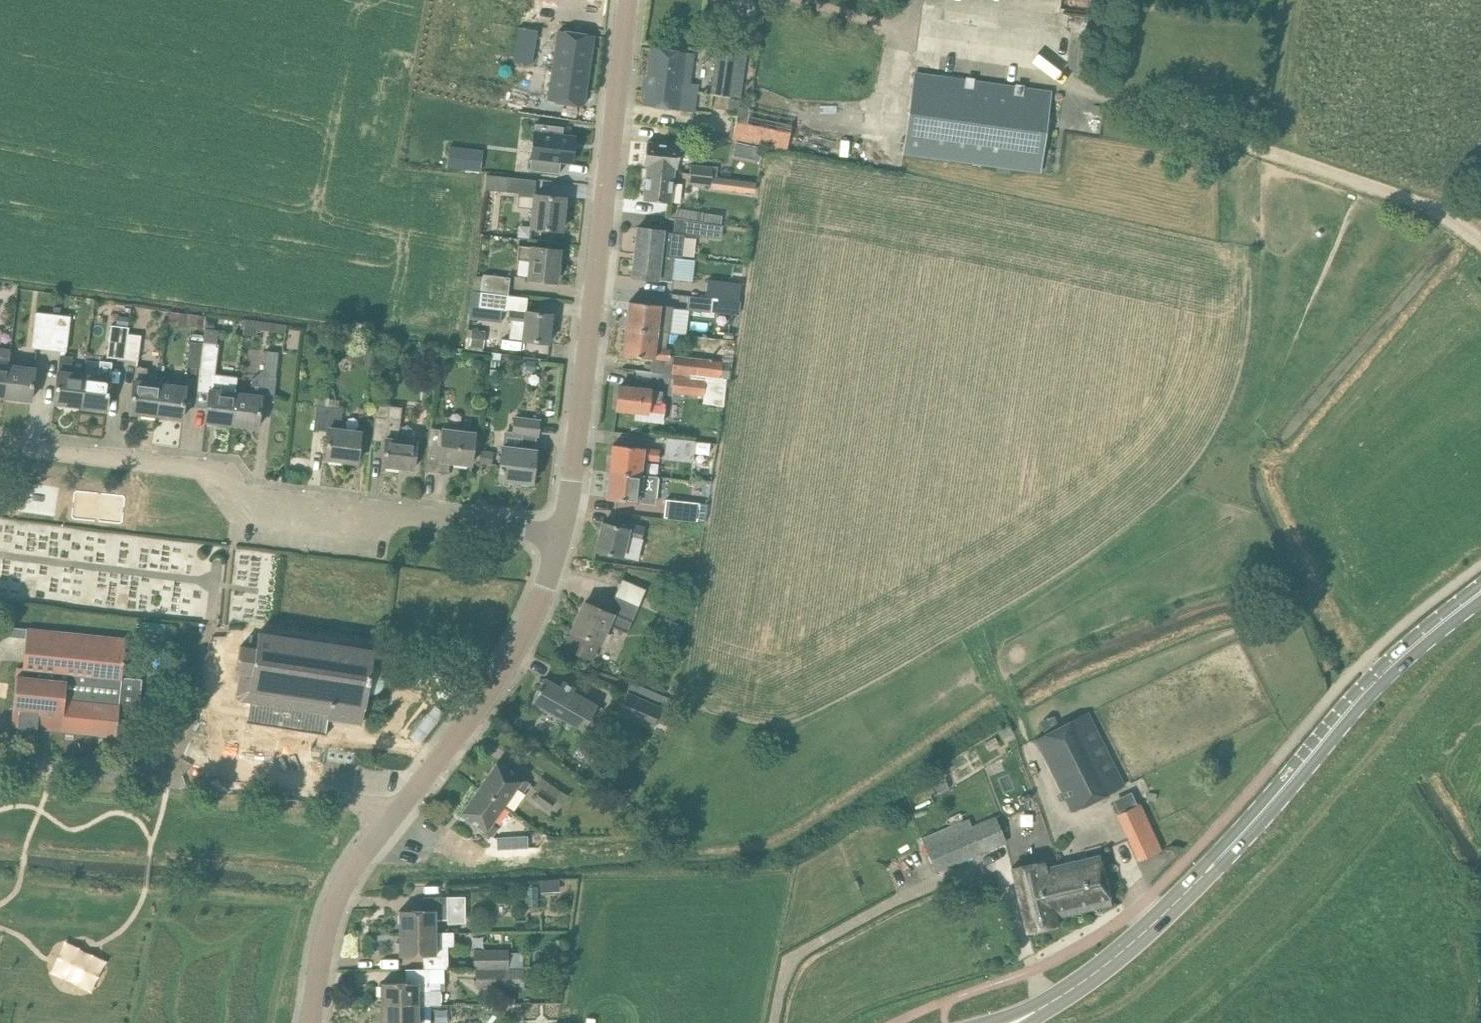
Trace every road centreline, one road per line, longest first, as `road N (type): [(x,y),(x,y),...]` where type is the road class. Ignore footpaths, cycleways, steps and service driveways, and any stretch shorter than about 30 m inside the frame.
road 1 (track): [(802,0),(929,30),(1118,93),(1463,219),(1480,236)]
road 2 (primary): [(1043,1006),(1125,950),(1223,858),(1364,693),(1480,591)]
road 3 (residential): [(0,429),(180,455),(271,494),(564,533)]
road 4 (tertiary): [(564,533),(621,0)]
road 5 (residential): [(398,809),(0,763)]
road 6 (tertiary): [(398,809),(511,662),(564,533)]
road 7 (tertiary): [(311,1022),(344,908),(398,809)]

